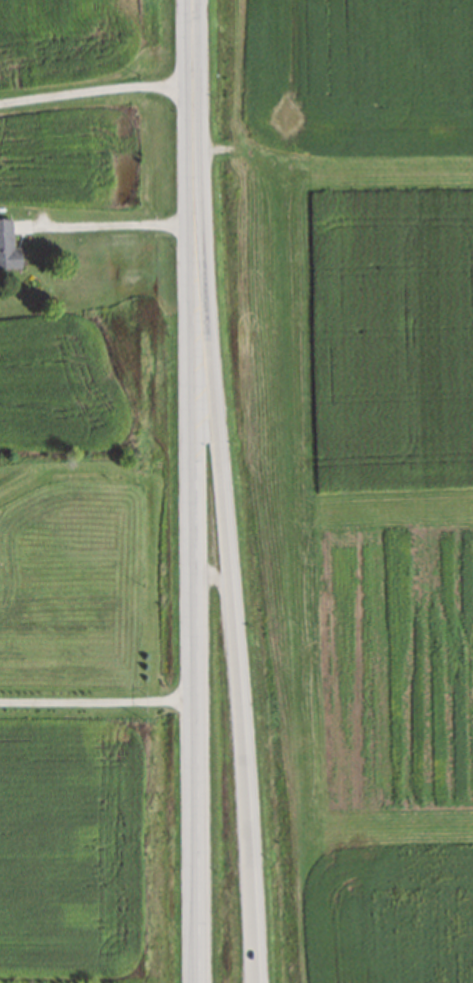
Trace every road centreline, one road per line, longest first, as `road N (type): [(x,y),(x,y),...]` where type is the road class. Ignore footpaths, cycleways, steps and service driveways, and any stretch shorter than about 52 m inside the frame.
road 1 (trunk): [(255,982),(224,519),(196,284)]
road 2 (trunk): [(196,284),(200,982)]
road 3 (primary): [(196,284),(194,0)]

